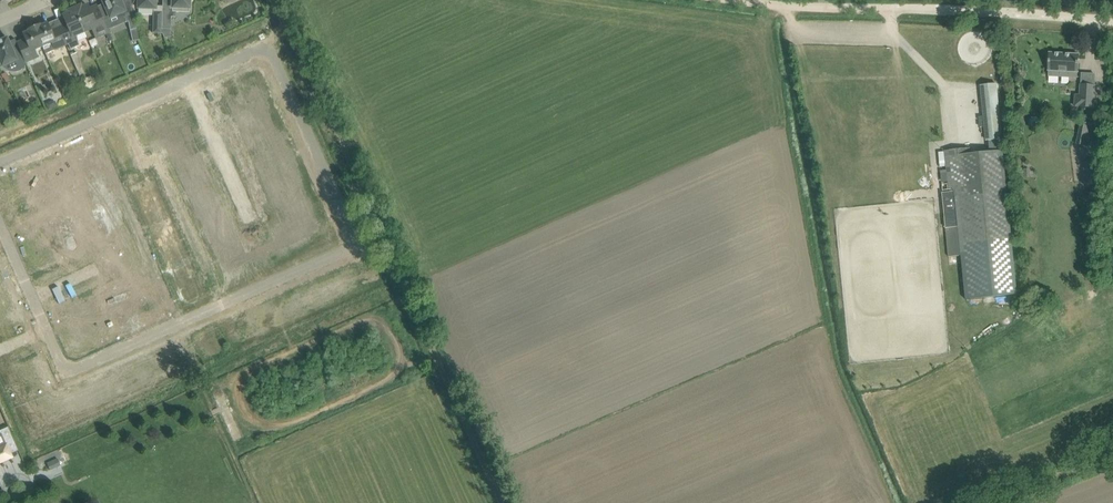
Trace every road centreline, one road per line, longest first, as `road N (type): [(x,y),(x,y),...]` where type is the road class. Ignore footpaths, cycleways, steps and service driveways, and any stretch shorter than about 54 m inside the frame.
road 1 (residential): [(0,164),(268,51),(358,244),(79,370),(59,360),(32,298)]
road 2 (track): [(495,502),(276,0)]
road 3 (track): [(1112,22),(739,0)]

